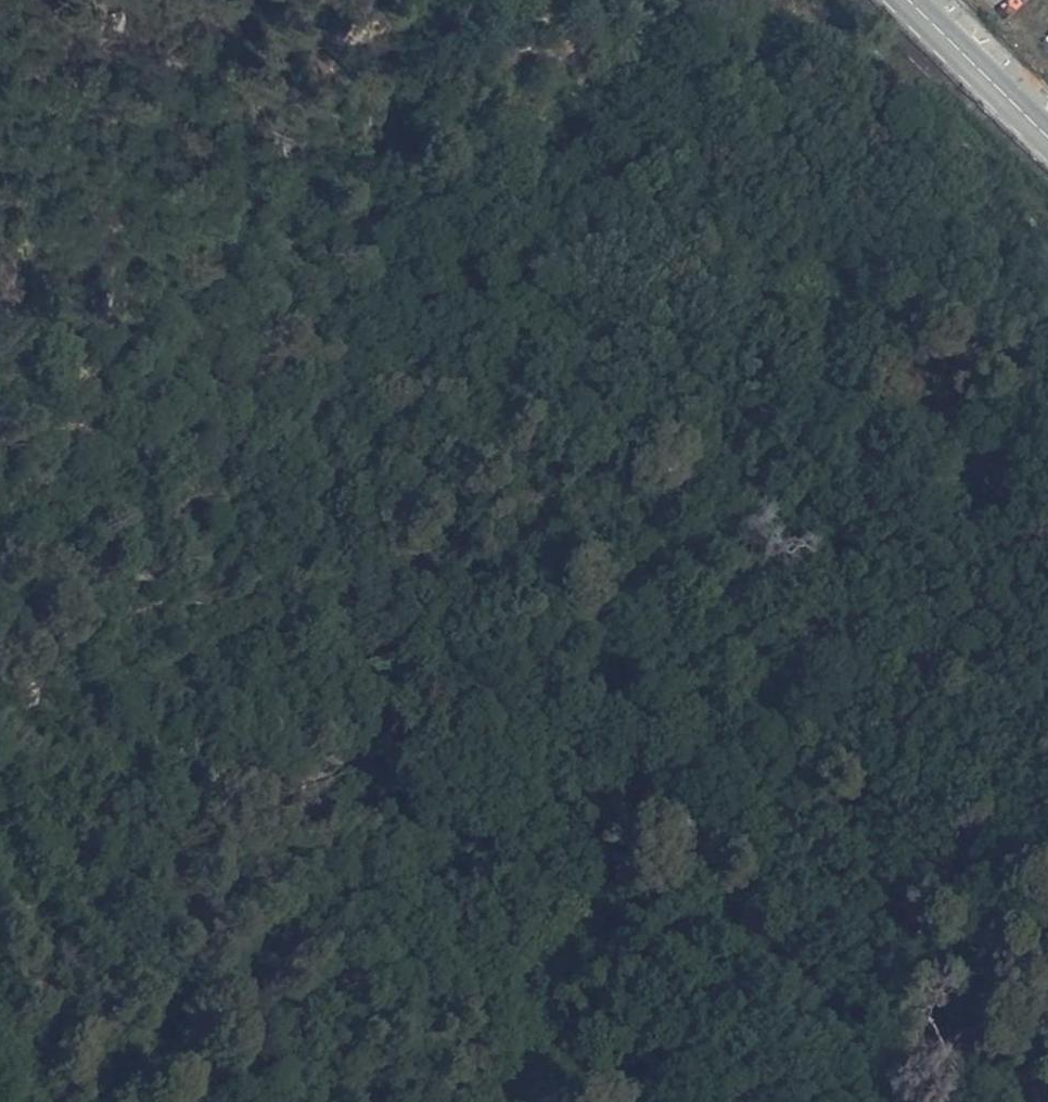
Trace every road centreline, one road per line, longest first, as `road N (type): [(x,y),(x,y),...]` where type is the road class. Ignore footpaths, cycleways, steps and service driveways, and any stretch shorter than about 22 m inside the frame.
road 1 (unclassified): [(908,0),(1047,137)]

